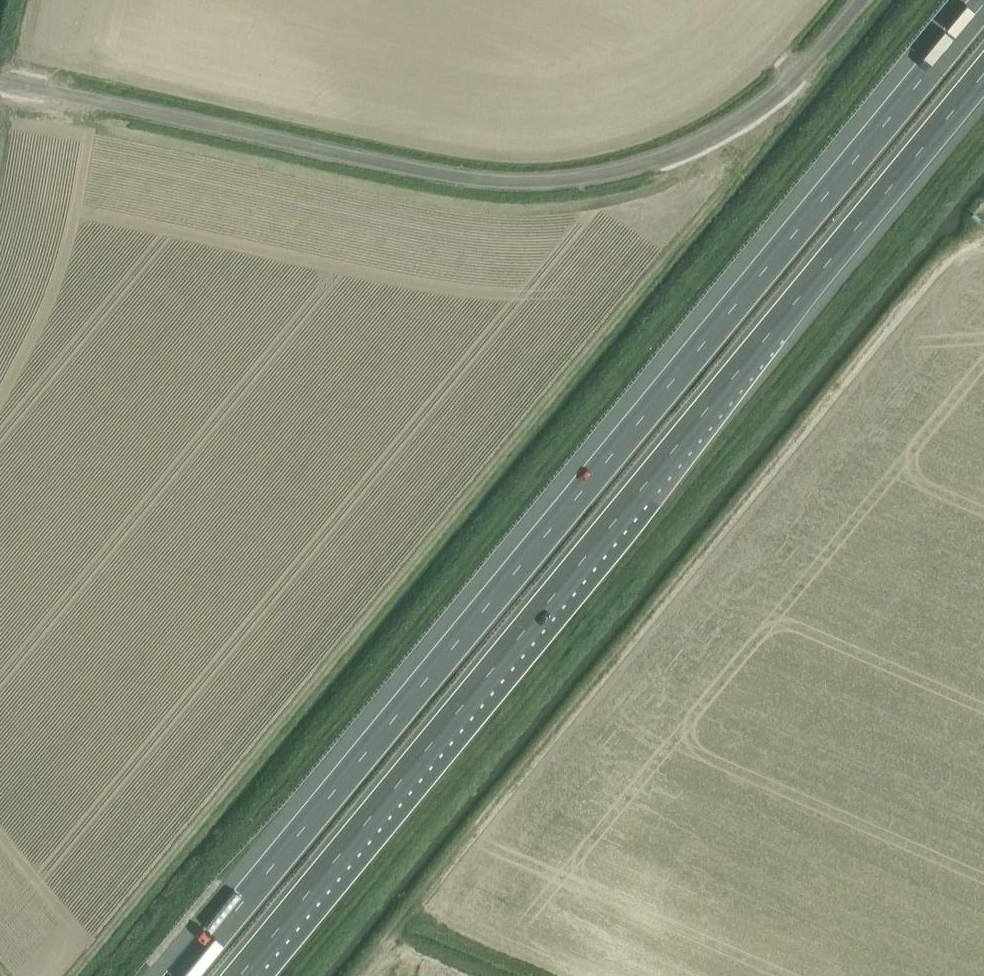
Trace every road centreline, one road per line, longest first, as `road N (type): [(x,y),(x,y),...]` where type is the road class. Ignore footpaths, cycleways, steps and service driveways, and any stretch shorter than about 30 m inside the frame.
road 1 (motorway): [(983,5),(183,975)]
road 2 (motorway): [(240,975),(983,75)]
road 3 (unclassified): [(0,81),(445,176),(568,181),(659,159),(739,120),(802,70),(863,0)]
road 4 (track): [(36,0),(9,127)]

